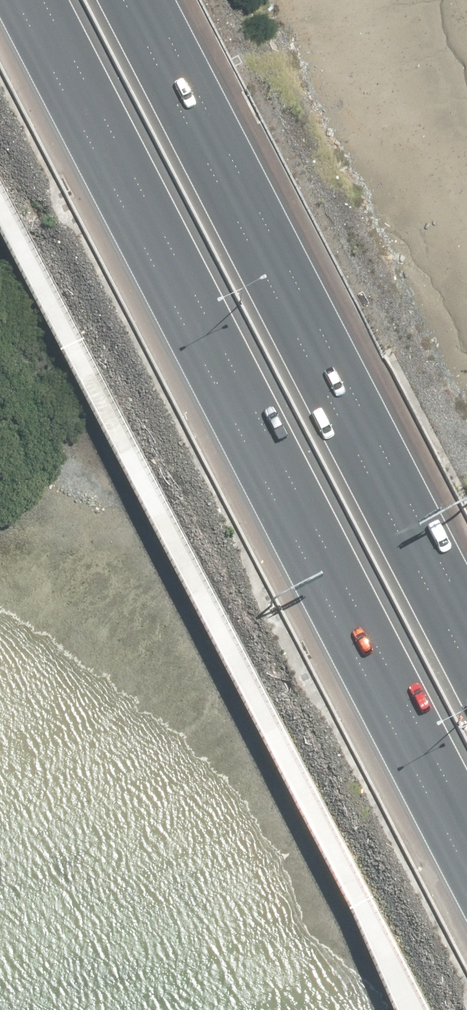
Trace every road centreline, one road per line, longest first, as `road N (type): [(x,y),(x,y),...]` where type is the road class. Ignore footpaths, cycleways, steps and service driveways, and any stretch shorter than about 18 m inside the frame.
road 1 (motorway): [(466,863),(28,0)]
road 2 (motorway): [(137,0),(466,643)]

